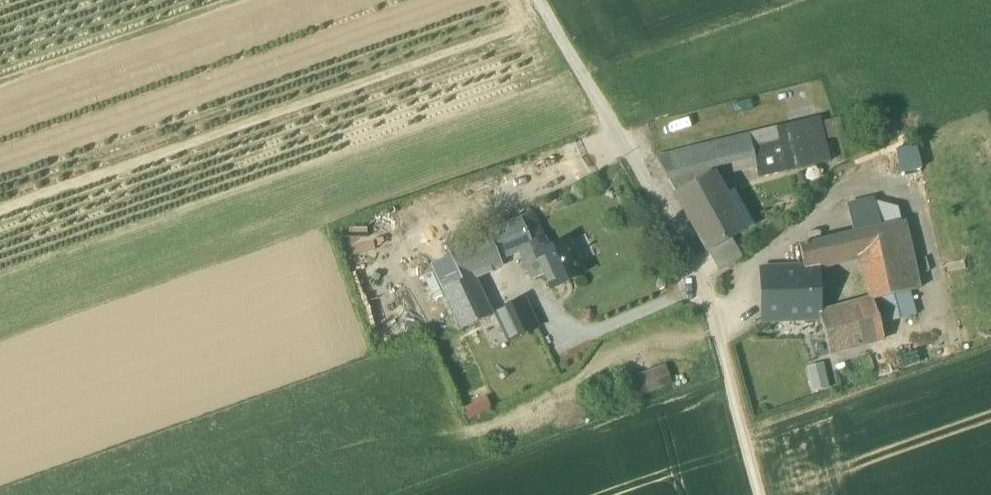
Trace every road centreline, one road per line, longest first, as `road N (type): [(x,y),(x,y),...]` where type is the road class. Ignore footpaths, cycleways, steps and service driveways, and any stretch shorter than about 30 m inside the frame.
road 1 (unclassified): [(538,0),(708,297),(743,428)]

